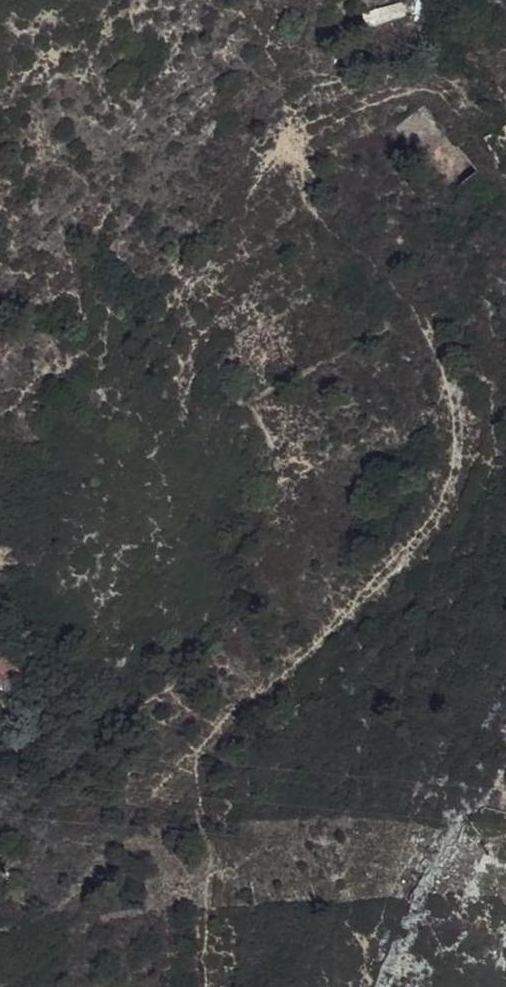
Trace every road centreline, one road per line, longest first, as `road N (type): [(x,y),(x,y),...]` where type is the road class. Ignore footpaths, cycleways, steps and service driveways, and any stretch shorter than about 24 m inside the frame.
road 1 (track): [(207,986),(212,751),(240,704),(406,547),(458,452),(457,415),(426,324),(397,281),(305,193),(301,162),(309,132),(365,98),(429,86),(453,95),(485,156),(505,176)]

